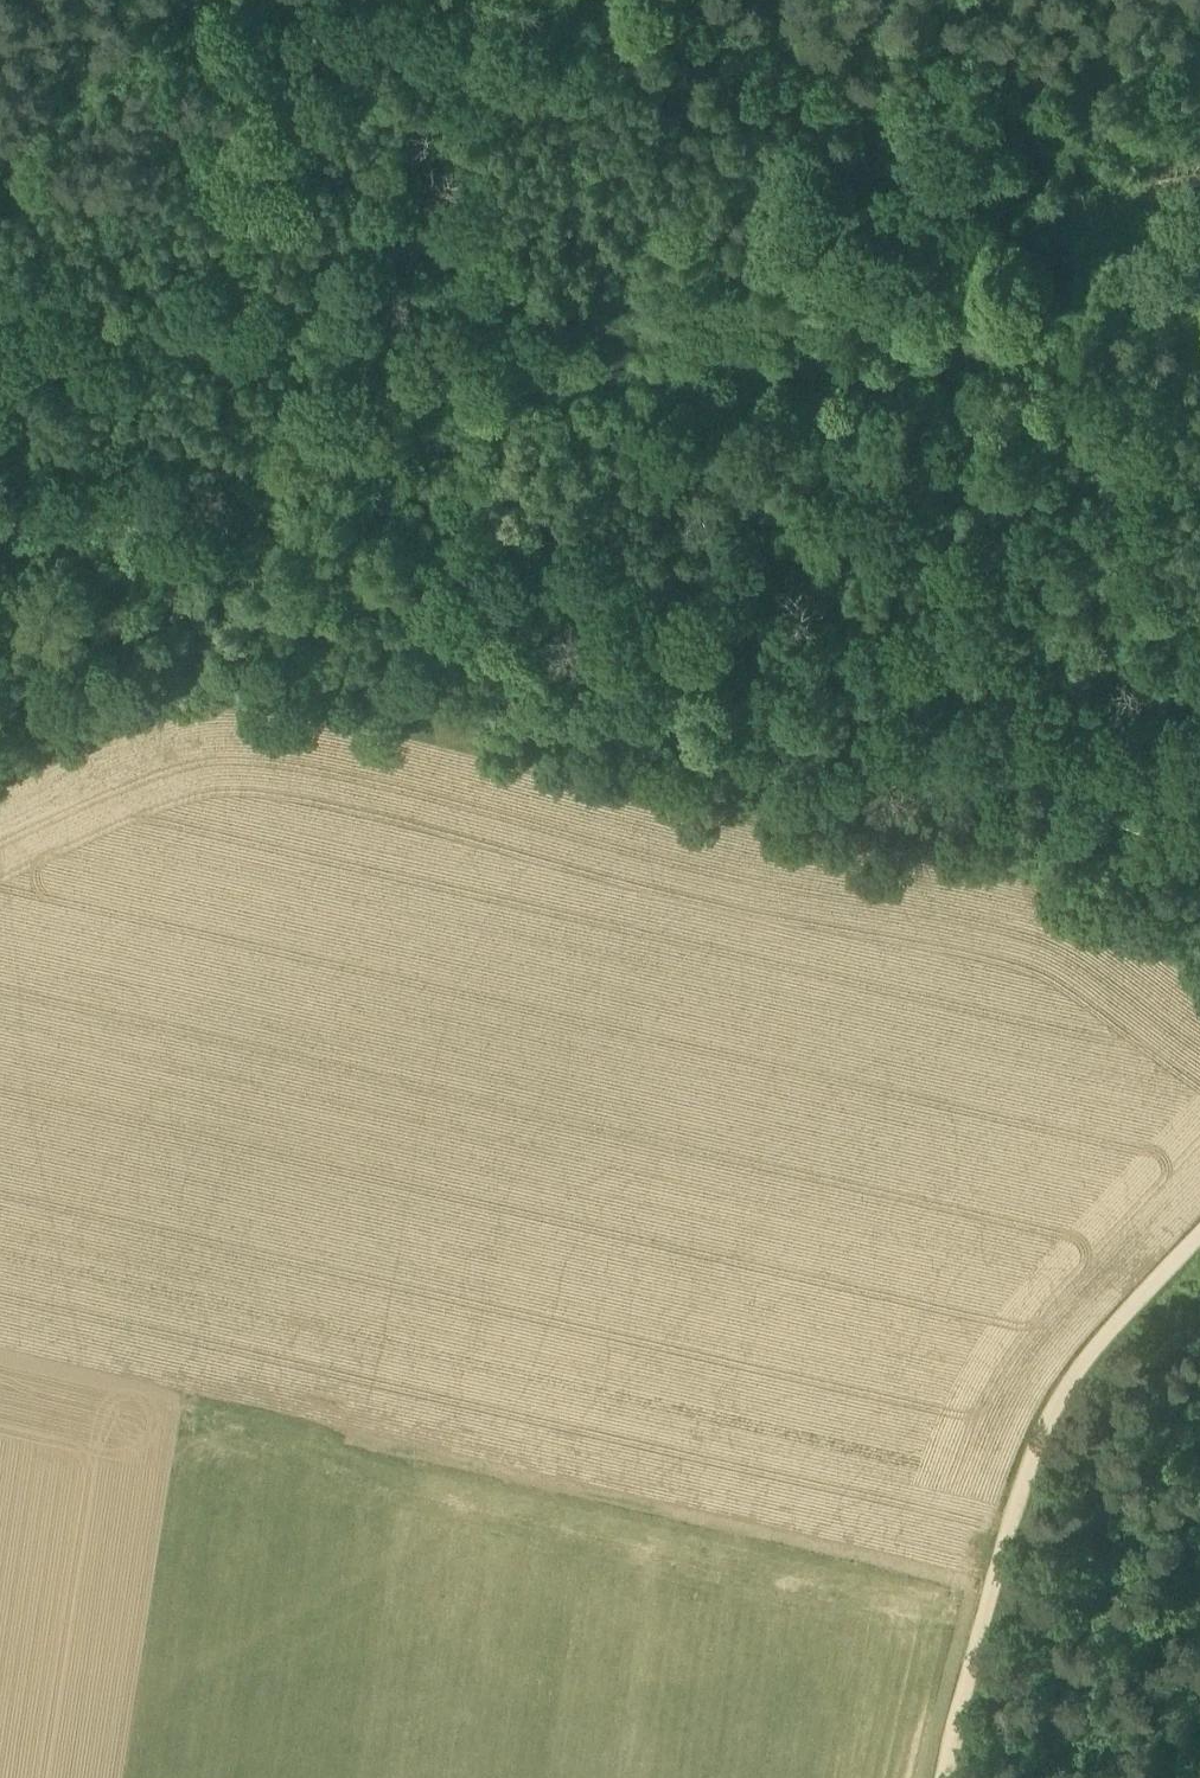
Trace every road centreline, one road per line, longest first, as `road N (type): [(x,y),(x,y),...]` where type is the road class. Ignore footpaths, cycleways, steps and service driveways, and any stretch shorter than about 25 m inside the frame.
road 1 (track): [(1199,974),(1093,890),(1040,872),(492,760)]
road 2 (track): [(1199,1228),(1087,1353),(1041,1430),(992,1573),(945,1777)]

